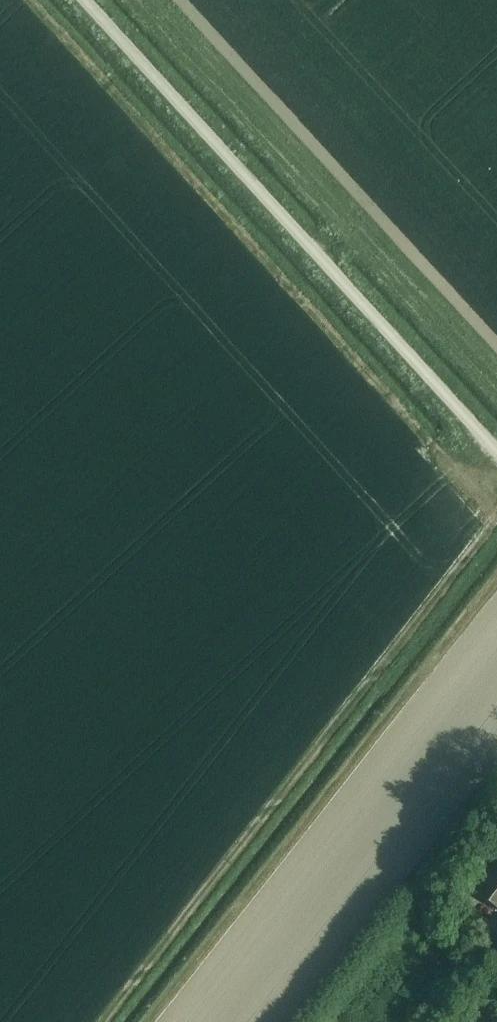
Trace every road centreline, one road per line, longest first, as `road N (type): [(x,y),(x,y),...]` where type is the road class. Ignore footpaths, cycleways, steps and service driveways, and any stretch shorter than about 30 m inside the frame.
road 1 (unclassified): [(85,0),(496,449)]

